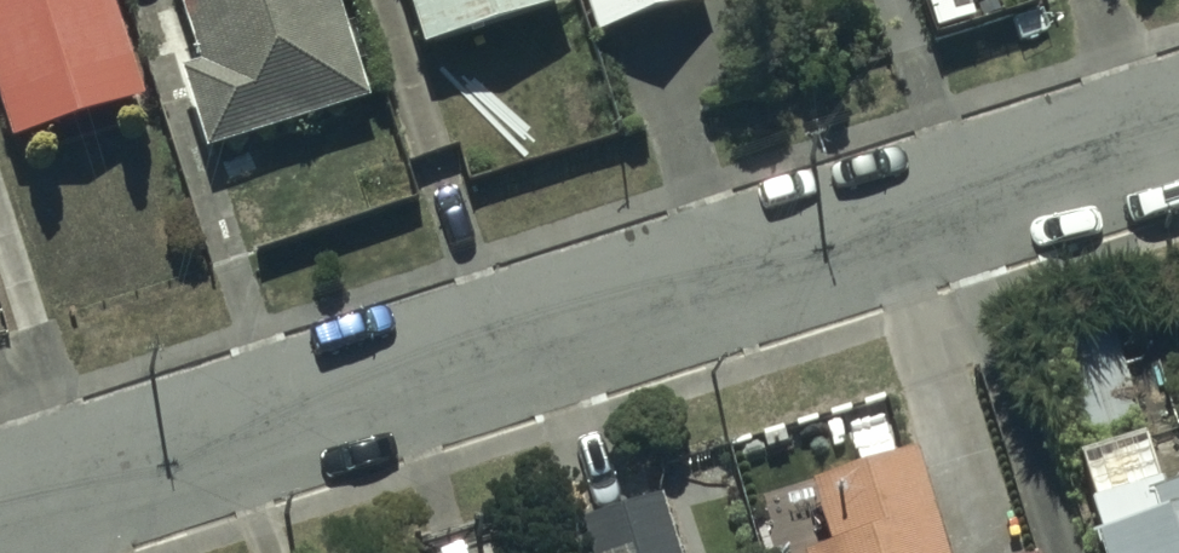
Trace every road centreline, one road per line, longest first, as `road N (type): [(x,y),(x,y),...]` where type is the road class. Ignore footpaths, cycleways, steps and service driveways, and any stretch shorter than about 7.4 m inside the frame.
road 1 (residential): [(1178,133),(0,513)]

